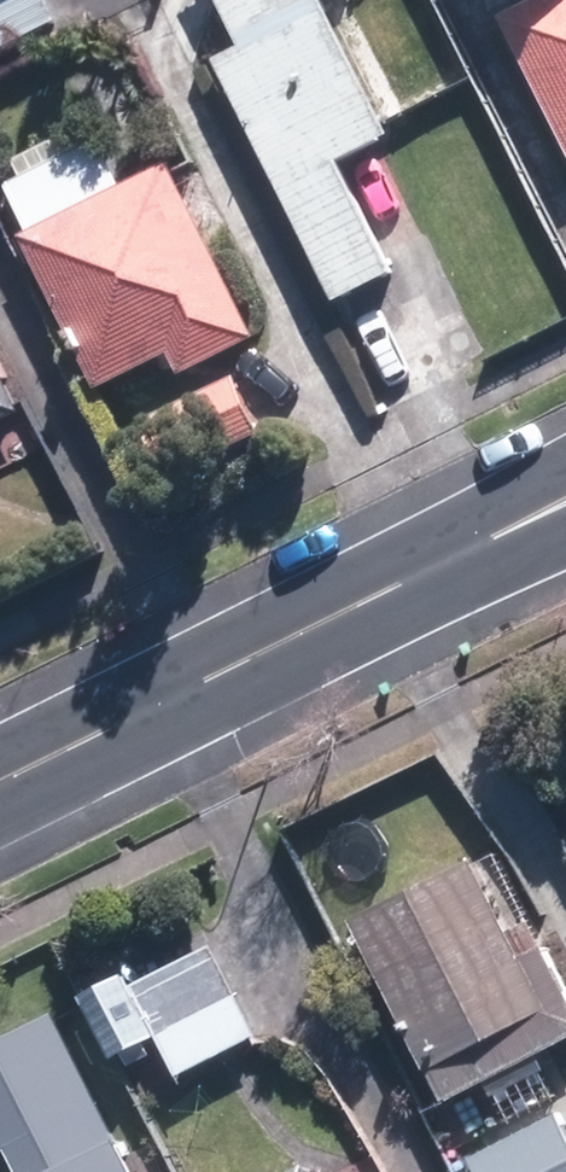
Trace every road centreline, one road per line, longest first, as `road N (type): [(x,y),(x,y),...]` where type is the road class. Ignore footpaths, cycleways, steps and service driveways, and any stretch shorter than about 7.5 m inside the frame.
road 1 (tertiary): [(0,785),(565,502)]

